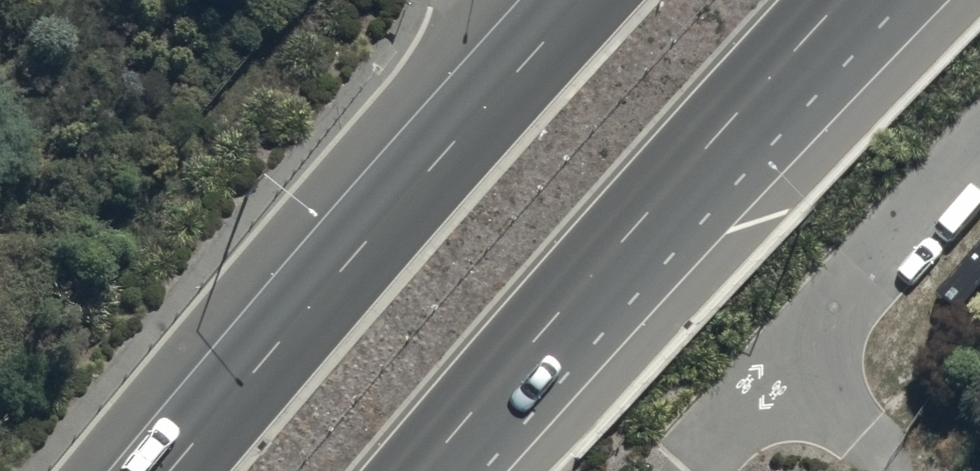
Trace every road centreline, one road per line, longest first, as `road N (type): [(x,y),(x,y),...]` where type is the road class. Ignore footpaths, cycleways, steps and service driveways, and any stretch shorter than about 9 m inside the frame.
road 1 (trunk): [(845,0),(424,470)]
road 2 (trunk): [(171,470),(580,0)]
road 3 (residential): [(979,152),(684,469)]

